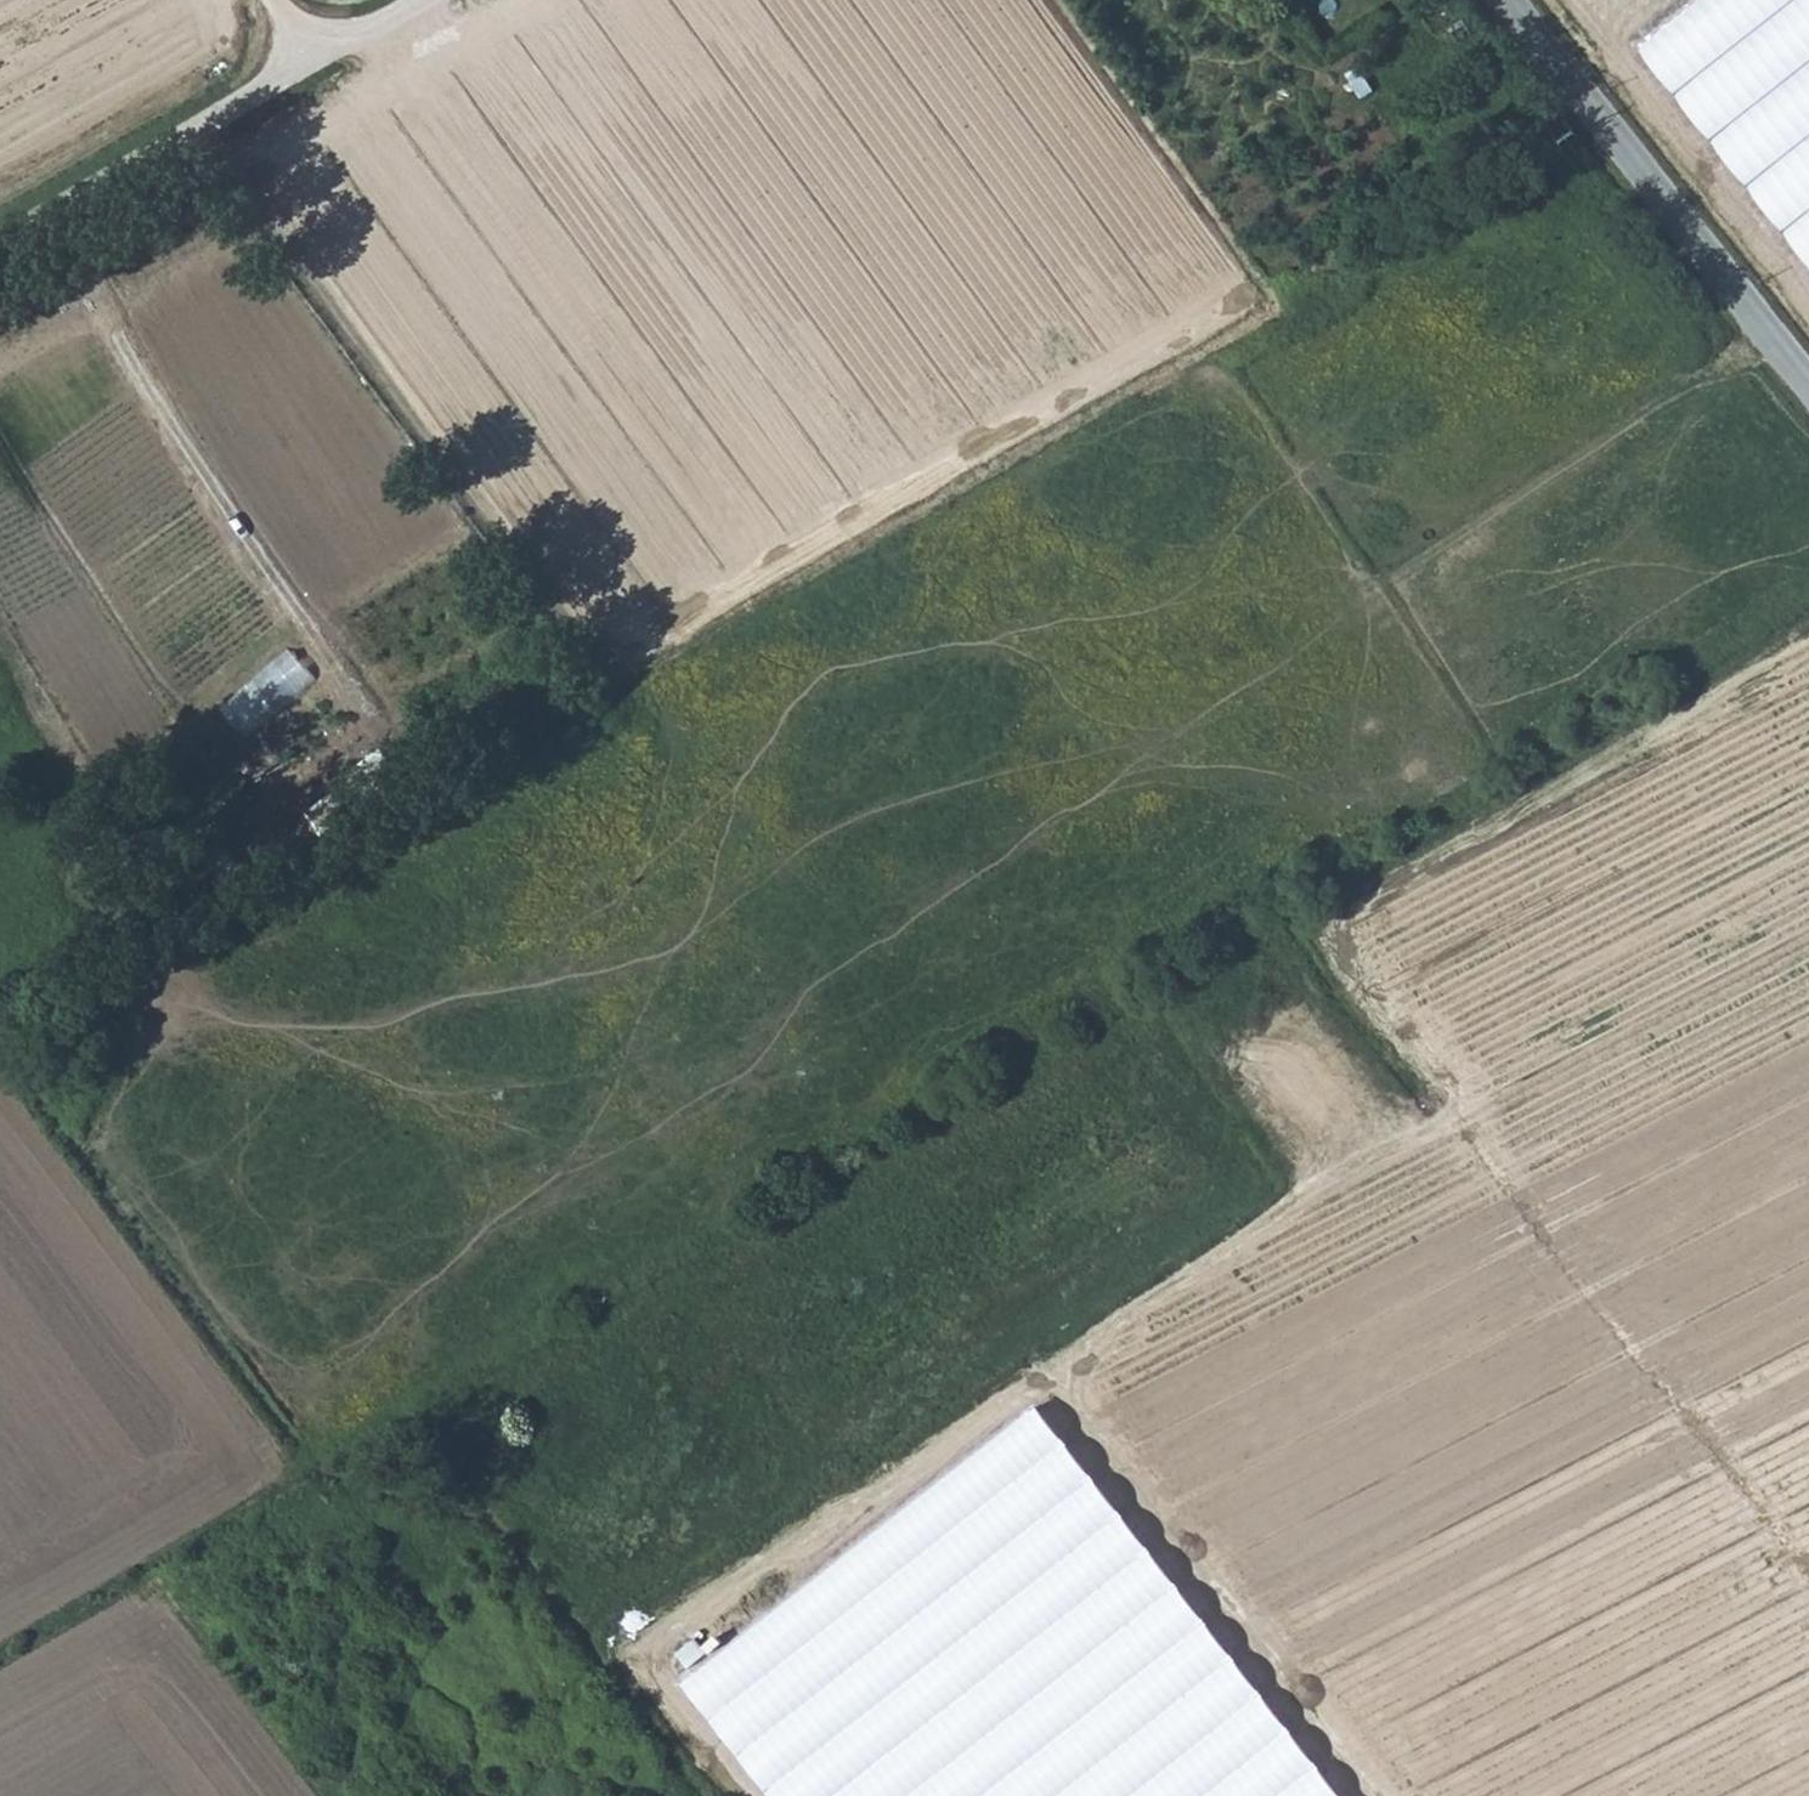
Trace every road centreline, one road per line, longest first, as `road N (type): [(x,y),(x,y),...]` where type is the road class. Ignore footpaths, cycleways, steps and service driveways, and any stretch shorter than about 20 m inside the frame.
road 1 (unclassified): [(1808,383),(1509,0)]
road 2 (track): [(0,235),(404,0)]

